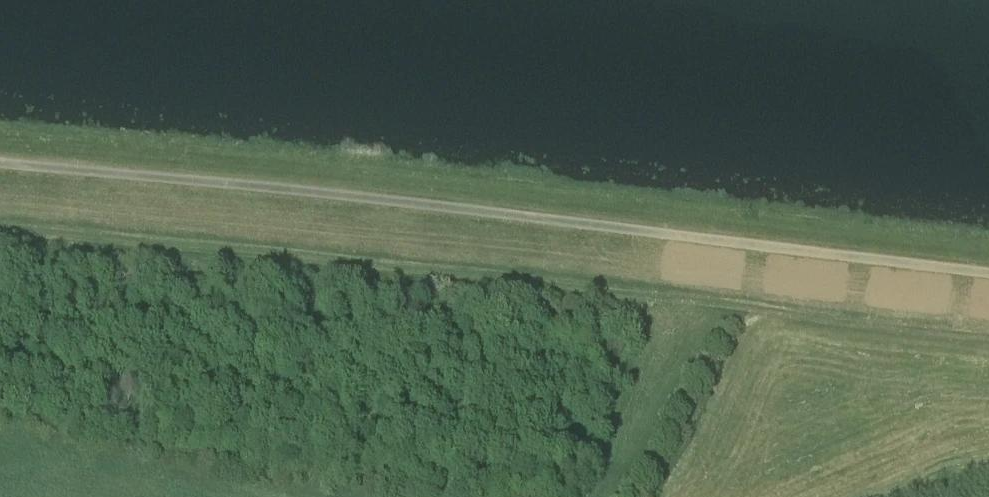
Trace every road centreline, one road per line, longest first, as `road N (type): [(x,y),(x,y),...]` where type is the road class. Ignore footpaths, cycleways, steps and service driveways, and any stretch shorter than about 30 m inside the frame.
road 1 (unclassified): [(988,267),(430,195),(0,161)]
road 2 (track): [(0,230),(805,315)]

